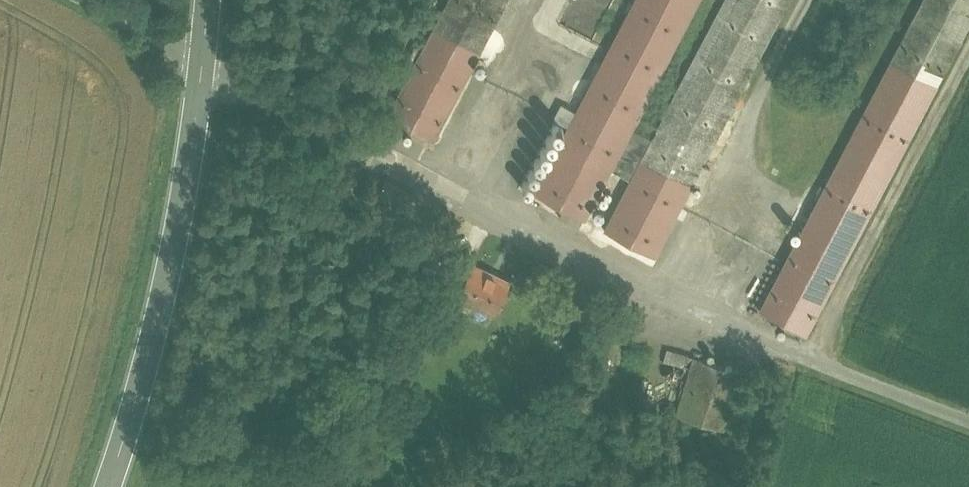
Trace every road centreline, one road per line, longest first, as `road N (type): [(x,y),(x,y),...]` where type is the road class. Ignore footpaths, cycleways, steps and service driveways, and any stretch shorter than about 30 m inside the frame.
road 1 (secondary): [(107,486),(155,328),(204,63)]
road 2 (unclassified): [(90,0),(204,63)]

